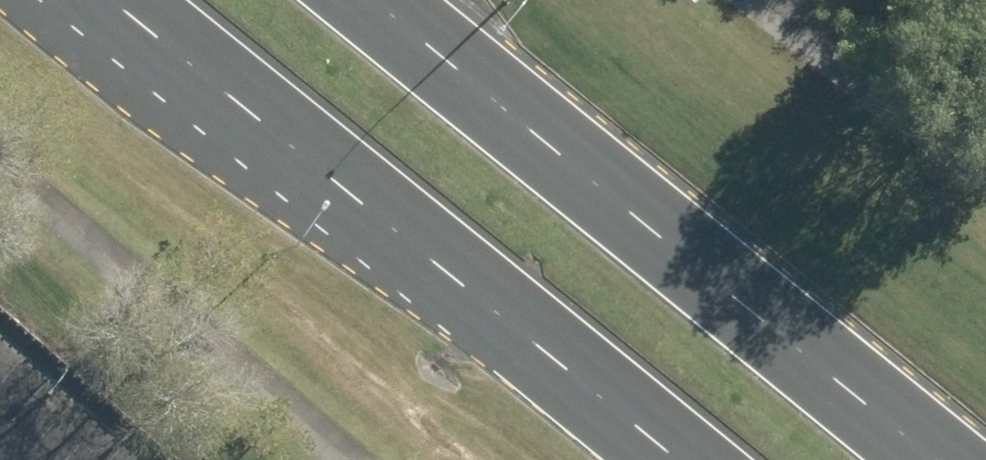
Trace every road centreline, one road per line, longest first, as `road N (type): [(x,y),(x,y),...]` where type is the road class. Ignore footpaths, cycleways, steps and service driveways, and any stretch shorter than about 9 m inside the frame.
road 1 (primary): [(361,0),(935,459)]
road 2 (primary): [(676,459),(109,0)]

